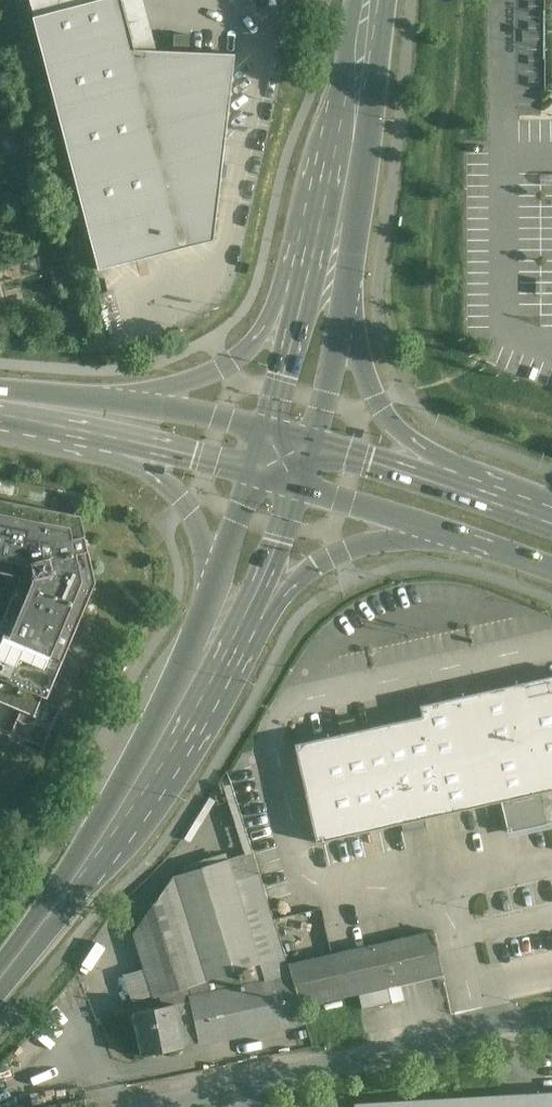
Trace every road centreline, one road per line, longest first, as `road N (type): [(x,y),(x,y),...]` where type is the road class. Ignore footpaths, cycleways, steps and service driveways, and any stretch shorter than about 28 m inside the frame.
road 1 (primary): [(0,982),(86,867),(204,660)]
road 2 (unclassified): [(308,1053),(551,1008)]
road 3 (secondary): [(334,243),(369,0)]
road 4 (secondary): [(464,489),(380,405),(345,294)]
road 5 (primary): [(248,617),(340,555),(391,538),(461,535)]
road 6 (secondary): [(301,293),(239,357),(131,401)]
road 7 (secondary): [(112,434),(187,507),(215,590)]
road 8 (secondary): [(298,485),(461,535)]
road 9 (primary): [(464,489),(309,443)]
road 10 (secondary): [(309,443),(345,294)]
road 11 (unclassified): [(160,1084),(308,1053)]
road 12 (secondary): [(112,434),(255,470)]
road 13 (secondary): [(301,293),(266,431)]
road 14 (secondary): [(248,617),(298,485)]
road 15 (secondary): [(266,431),(131,401)]
road 16 (primary): [(255,470),(215,590)]

